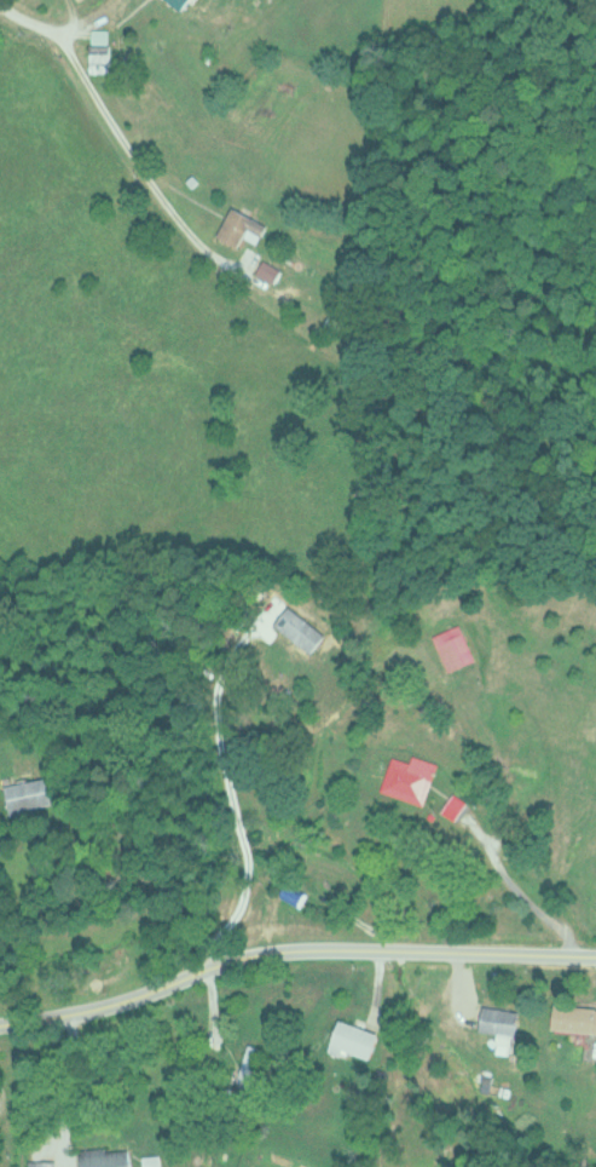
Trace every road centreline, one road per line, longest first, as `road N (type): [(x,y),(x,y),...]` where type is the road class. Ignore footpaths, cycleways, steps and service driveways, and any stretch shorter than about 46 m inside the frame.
road 1 (residential): [(0,1021),(85,1011),(247,949),(595,957)]

